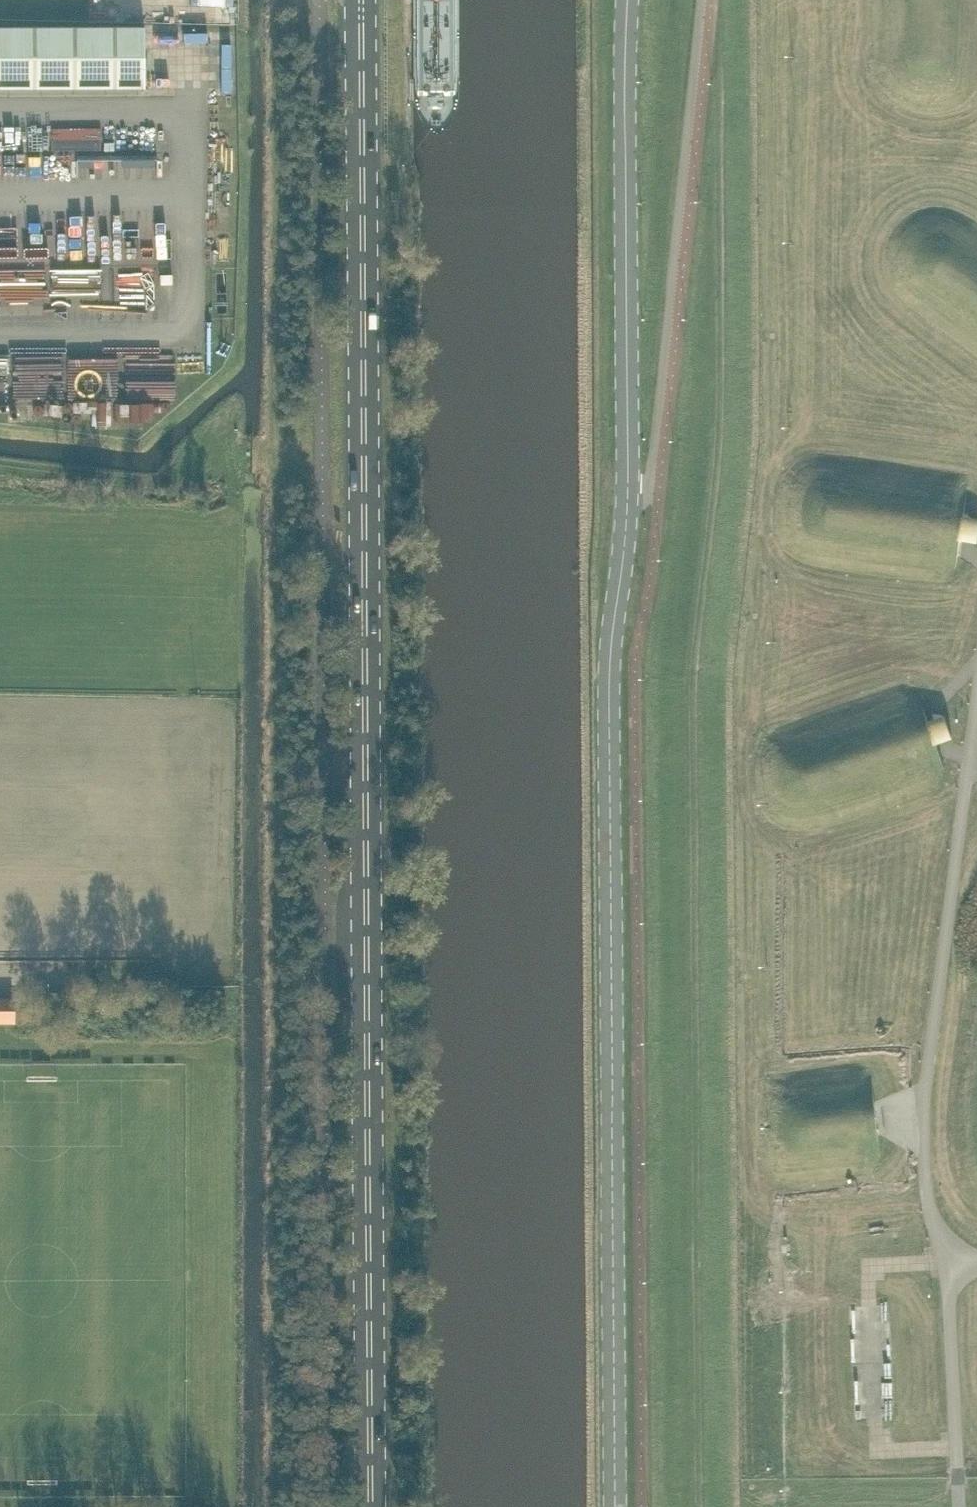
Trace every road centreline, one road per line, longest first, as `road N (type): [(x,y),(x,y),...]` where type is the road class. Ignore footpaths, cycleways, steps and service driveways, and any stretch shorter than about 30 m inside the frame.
road 1 (unclassified): [(629,0),(628,493),(610,694),(616,1506)]
road 2 (primary): [(372,1506),(362,0)]

